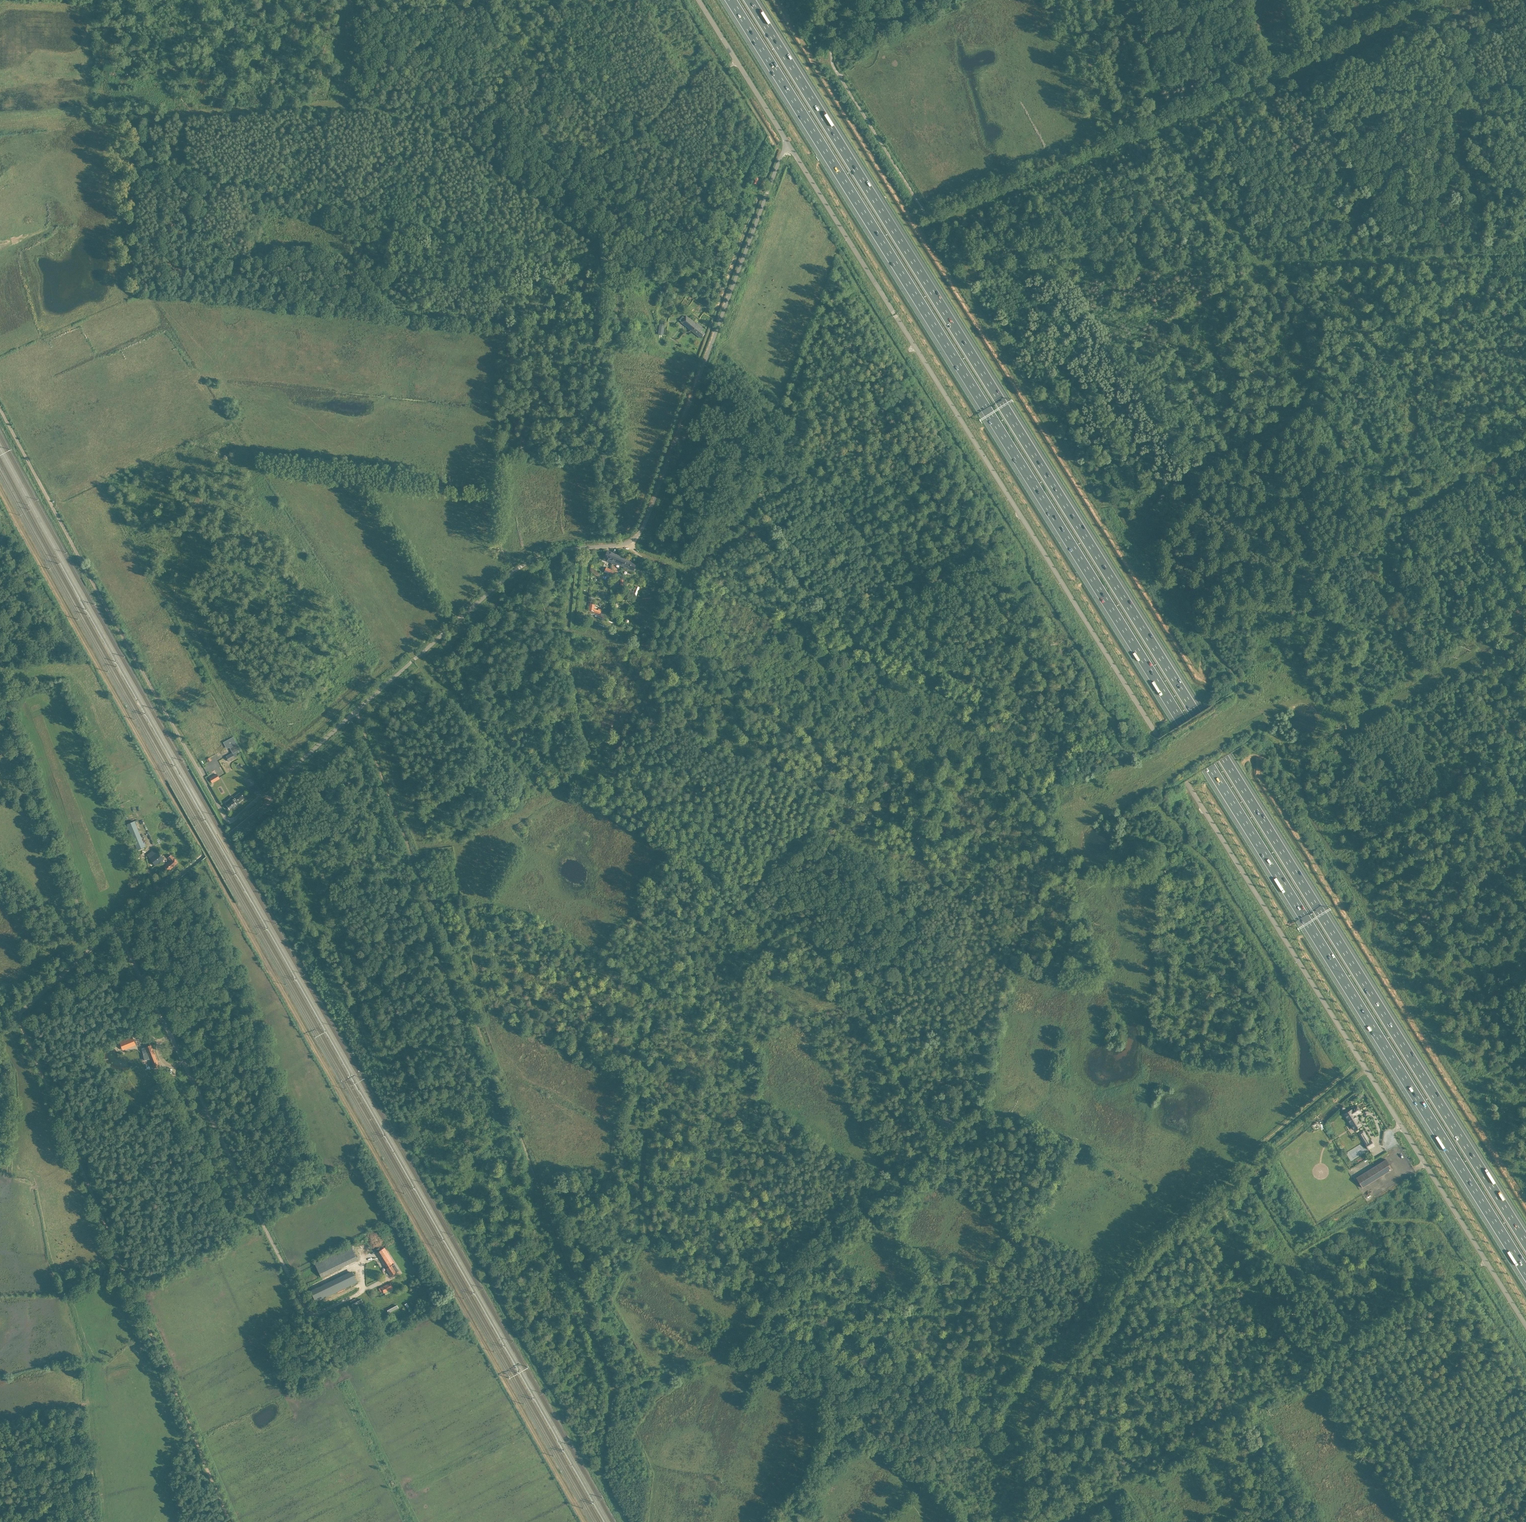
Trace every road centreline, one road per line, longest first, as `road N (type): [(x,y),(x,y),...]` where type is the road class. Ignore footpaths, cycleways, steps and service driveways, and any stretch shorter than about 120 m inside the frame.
road 1 (motorway): [(731,0),(1525,1270)]
road 2 (motorway): [(1525,1242),(750,0)]
road 3 (unclassified): [(1525,1325),(788,144)]
road 4 (unclassified): [(275,795),(297,764),(520,567),(568,549),(628,542),(641,532),(788,144)]
road 5 (track): [(230,1521),(17,1014)]
road 6 (unclassified): [(275,795),(262,795),(237,818),(225,816),(0,407)]
road 7 (track): [(1173,116),(930,212),(832,60),(825,0)]
road 8 (track): [(313,1325),(116,926)]
road 9 (track): [(1041,1521),(1043,1419),(1144,1256),(1189,1216)]
road 10 (unclassified): [(94,946),(15,740),(0,658)]
road 11 (unclassified): [(94,946),(275,795)]
road 12 (track): [(1189,1216),(1369,1070)]
road 13 (unclassified): [(788,144),(698,0)]
road 14 (track): [(1311,53),(1173,116)]
road 15 (unclassified): [(0,1025),(94,946)]
road 16 (track): [(1420,0),(1311,53)]

